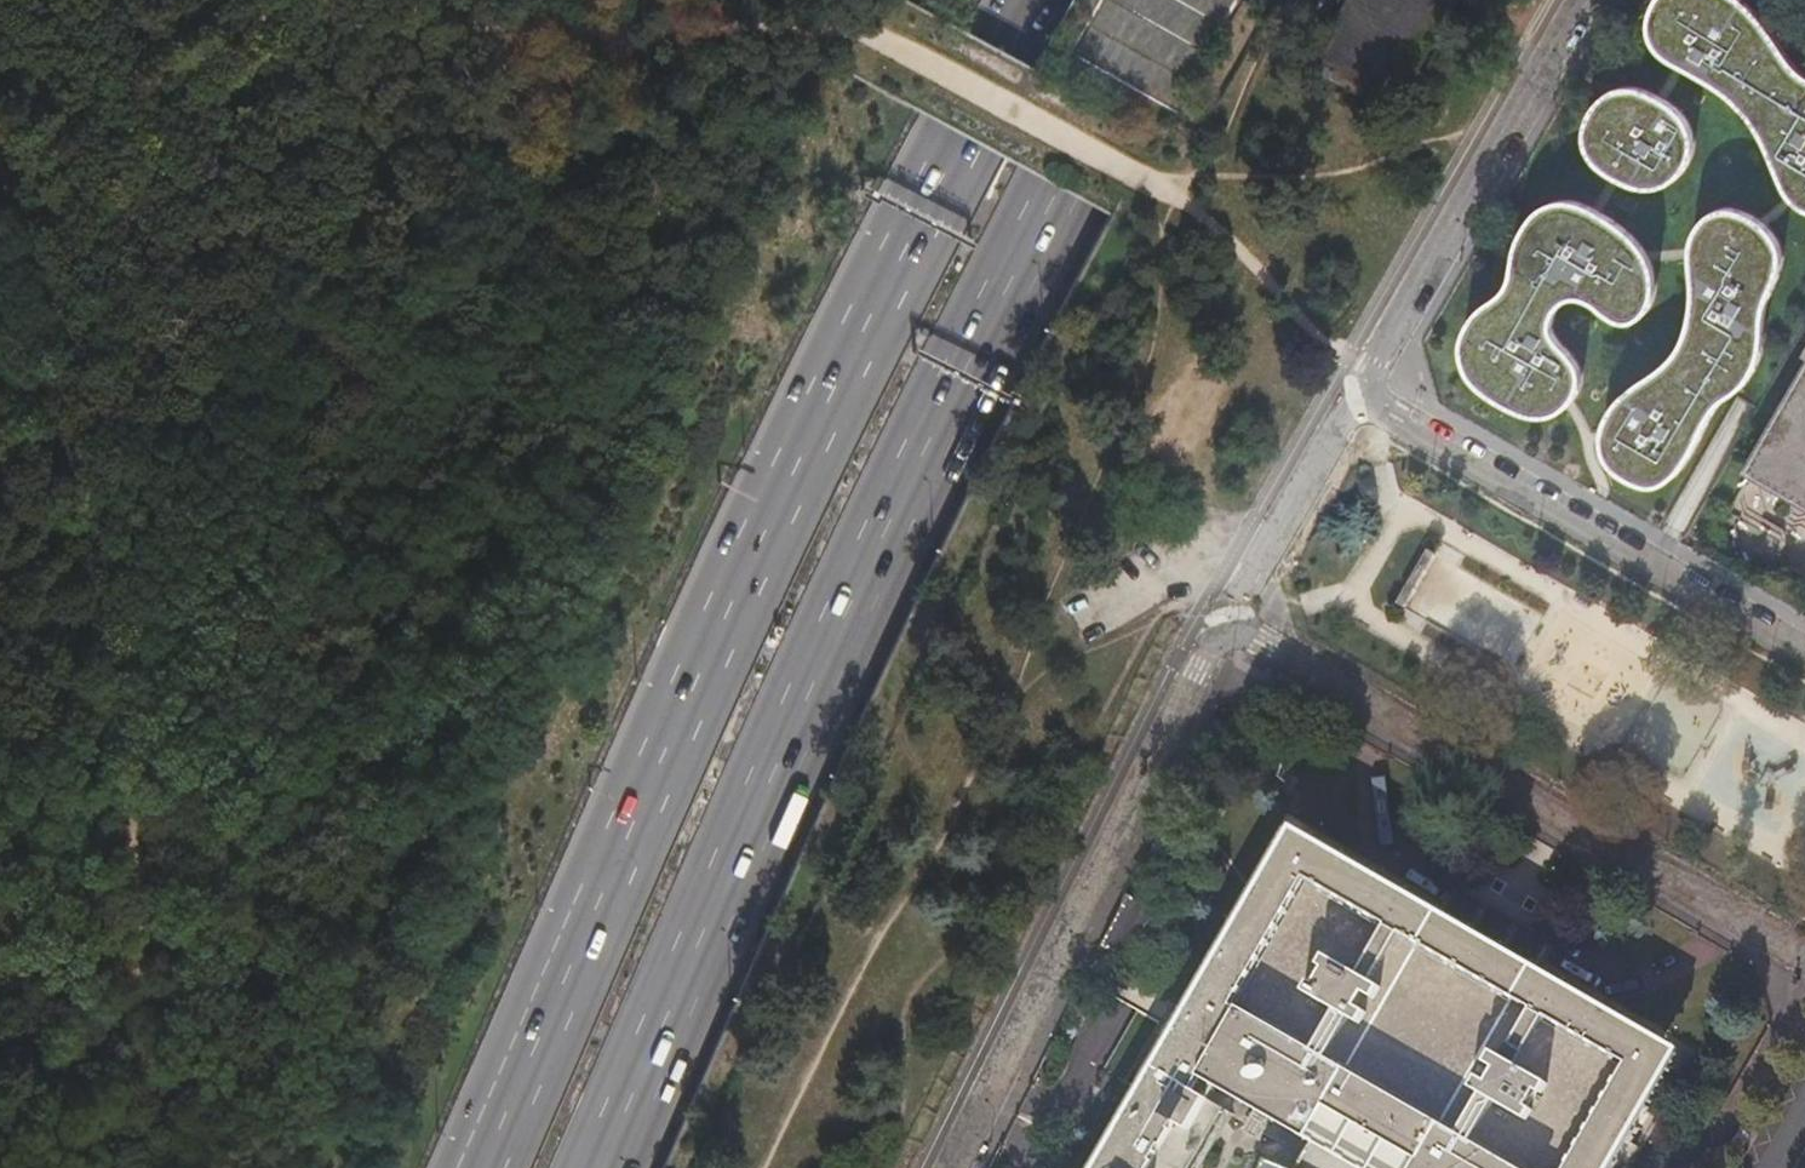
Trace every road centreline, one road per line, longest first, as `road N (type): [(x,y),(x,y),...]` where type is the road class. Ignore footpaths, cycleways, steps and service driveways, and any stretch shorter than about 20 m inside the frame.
road 1 (trunk): [(602,1167),(870,567),(1003,300),(1167,0)]
road 2 (trunk): [(1041,0),(769,524),(482,1167)]
road 3 (residential): [(950,1167),(1197,671),(1230,631),(1267,643),(1804,953)]
road 4 (track): [(0,178),(95,504),(96,634),(129,792),(141,1167)]
road 5 (residential): [(1804,655),(1393,420),(1371,394),(1373,368),(1584,0)]
road 6 (track): [(275,0),(0,255)]

